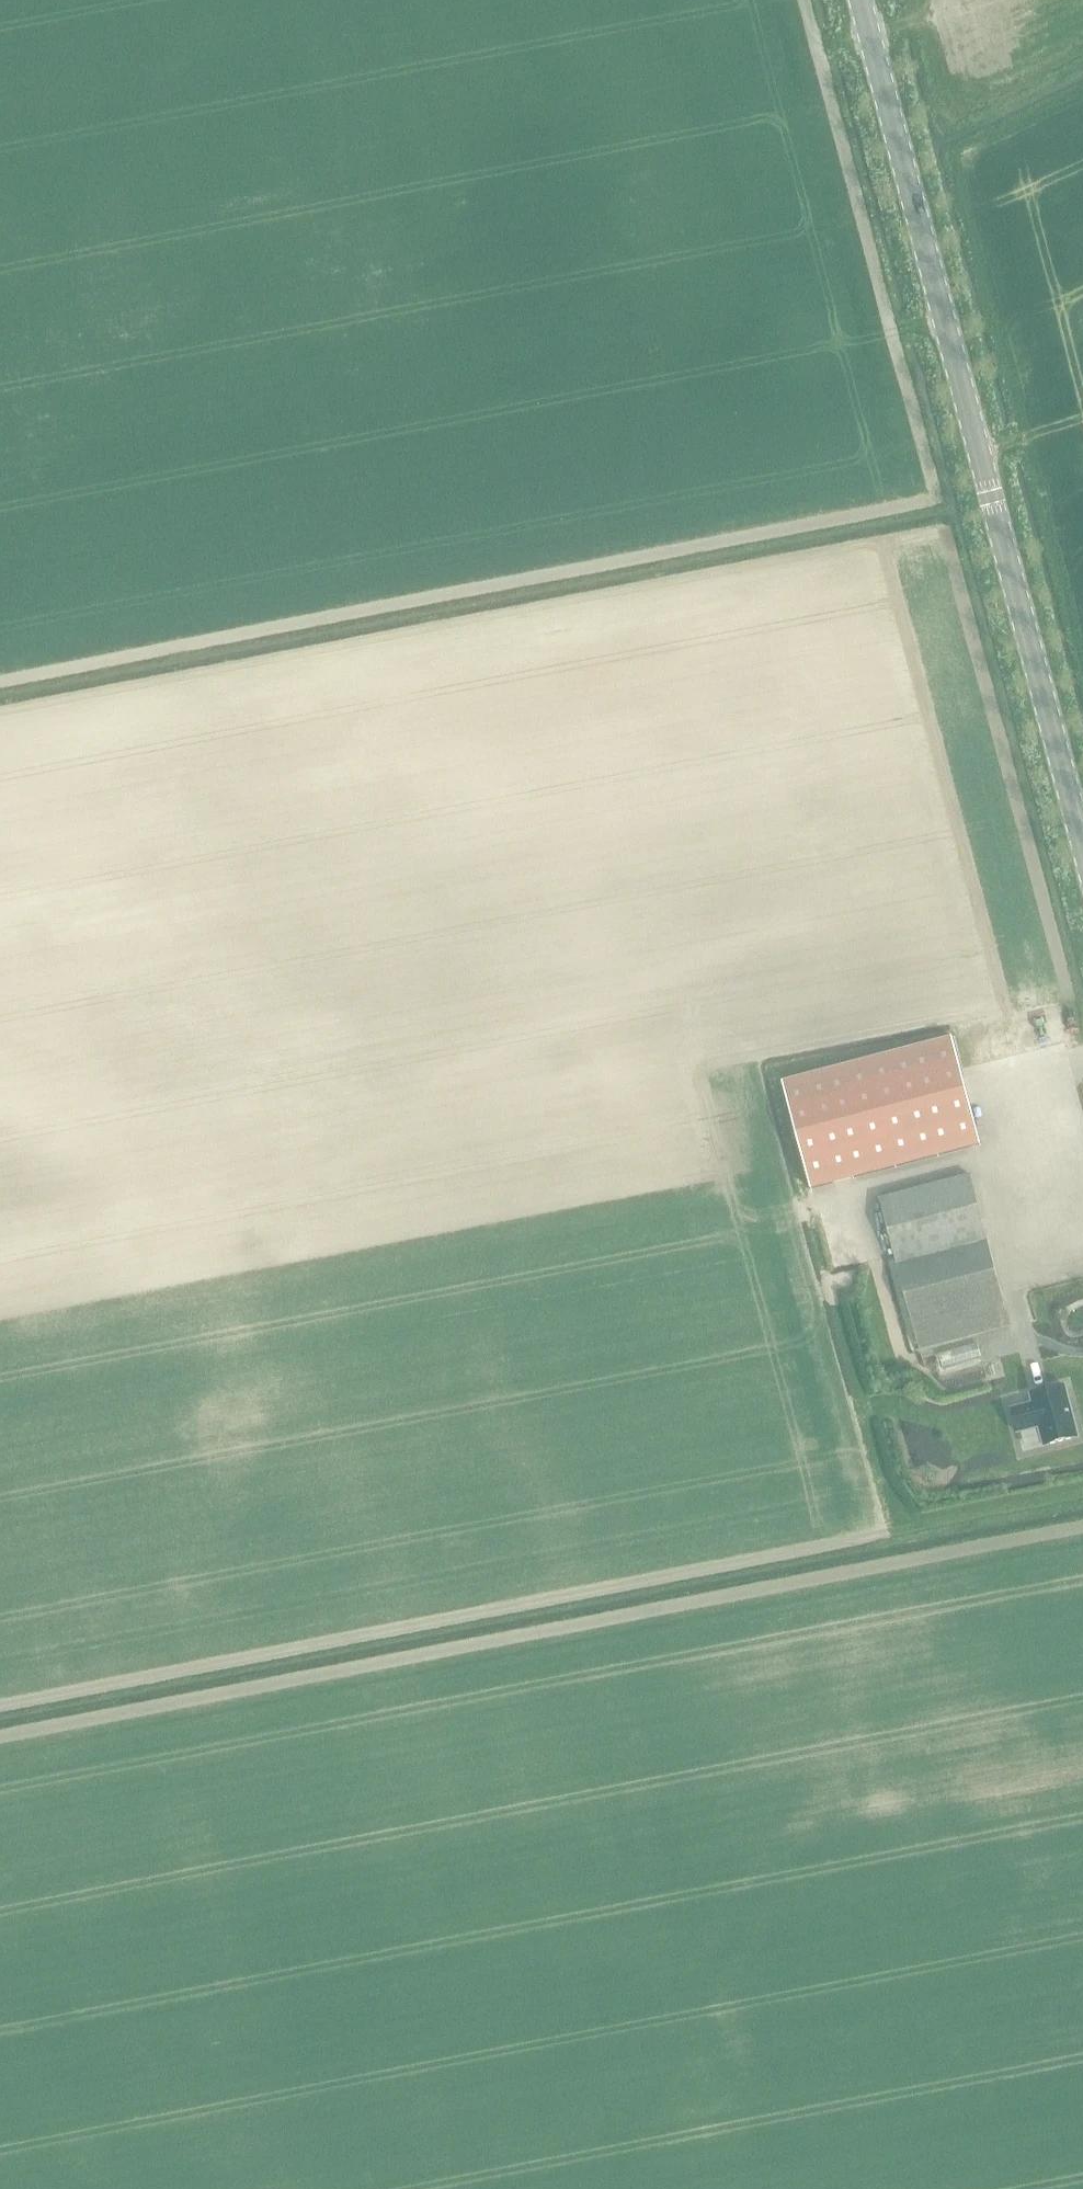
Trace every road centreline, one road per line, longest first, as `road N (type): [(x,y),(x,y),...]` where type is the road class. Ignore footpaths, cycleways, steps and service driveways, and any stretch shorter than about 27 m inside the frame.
road 1 (tertiary): [(1082,846),(861,0)]

